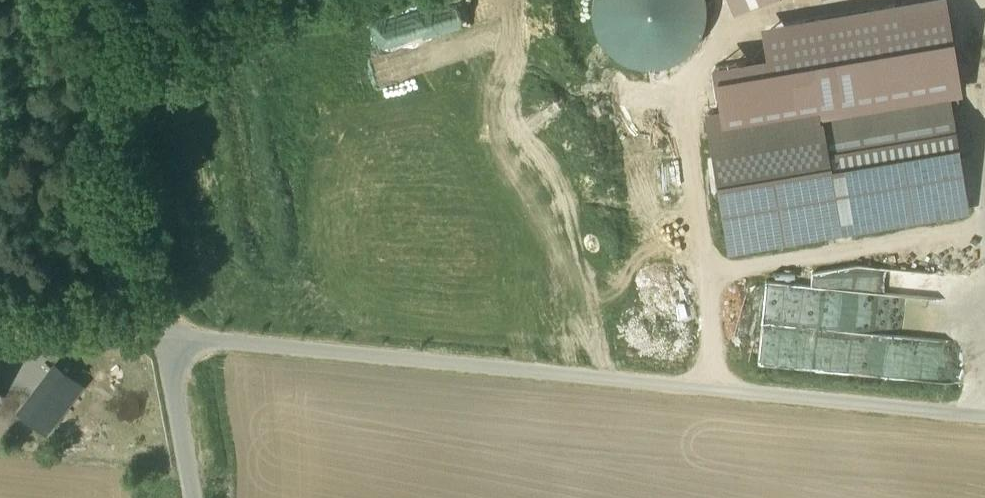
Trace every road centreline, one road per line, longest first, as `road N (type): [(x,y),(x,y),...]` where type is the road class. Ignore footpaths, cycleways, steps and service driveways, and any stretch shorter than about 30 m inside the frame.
road 1 (unclassified): [(984,414),(169,332)]
road 2 (unclassified): [(89,0),(169,332)]
road 3 (unclassified): [(169,332),(0,317)]
road 4 (unclassified): [(169,332),(201,497)]

